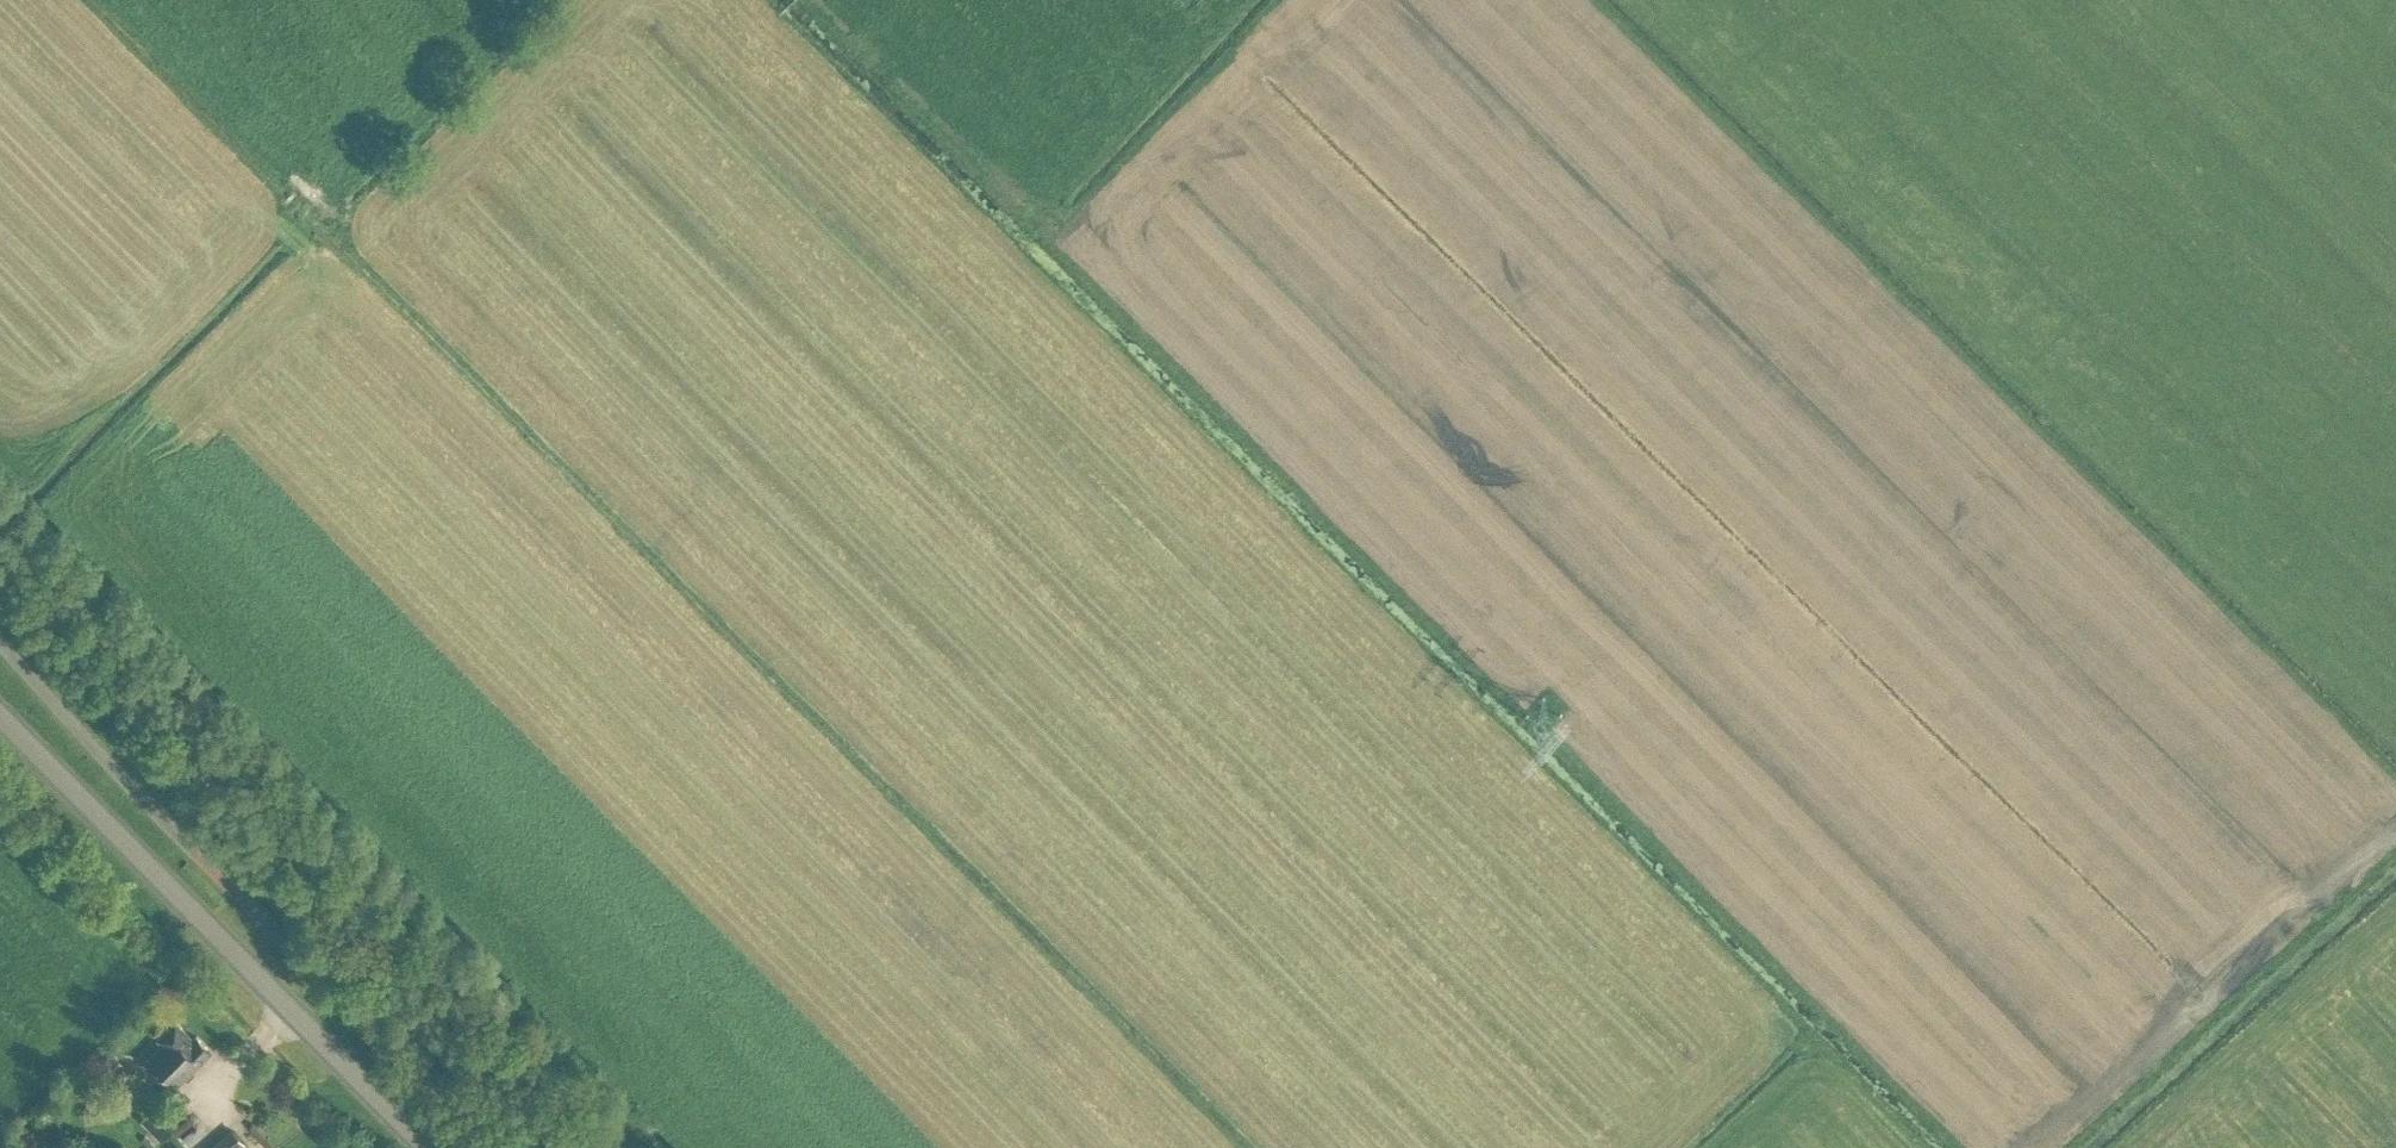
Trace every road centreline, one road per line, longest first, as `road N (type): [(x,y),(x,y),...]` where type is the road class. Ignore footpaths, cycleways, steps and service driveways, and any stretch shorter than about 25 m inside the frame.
road 1 (tertiary): [(425,1147),(0,710)]
road 2 (track): [(2395,835),(2046,1147)]

